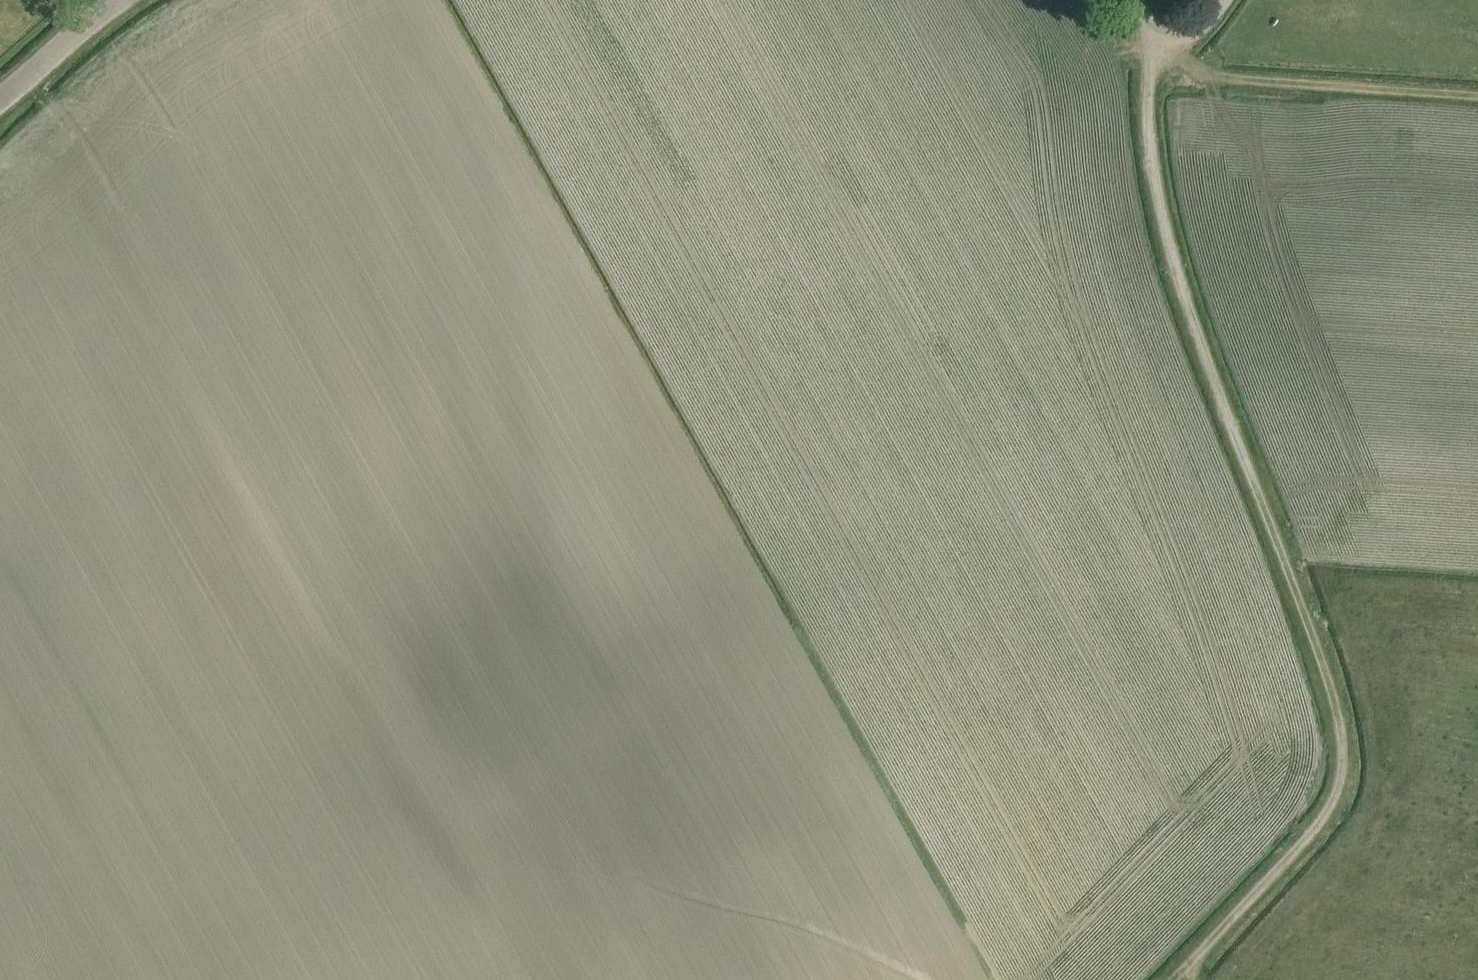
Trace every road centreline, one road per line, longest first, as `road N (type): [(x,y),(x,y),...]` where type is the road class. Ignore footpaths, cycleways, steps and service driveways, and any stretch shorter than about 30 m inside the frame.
road 1 (track): [(1188,966),(1324,821),(1343,784),(1345,747),(1335,701),(1167,239),(1149,128),(1160,40)]
road 2 (tertiary): [(119,0),(0,100)]

